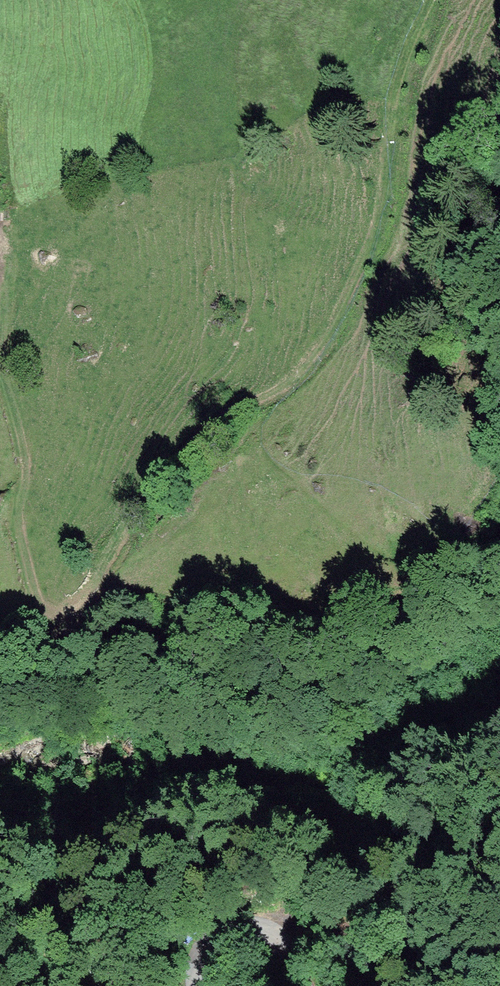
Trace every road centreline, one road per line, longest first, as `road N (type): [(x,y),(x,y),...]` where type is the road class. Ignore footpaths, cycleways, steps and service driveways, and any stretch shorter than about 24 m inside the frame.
road 1 (track): [(428,0),(391,105),(386,191),(315,355),(133,492),(102,575),(69,606),(42,602),(17,521),(29,466),(16,401),(0,374)]
road 2 (track): [(274,929),(320,868),(321,849),(308,838),(51,817),(42,792),(49,750),(0,729)]
road 3 (track): [(195,985),(204,942),(240,921),(274,929),(309,985)]

